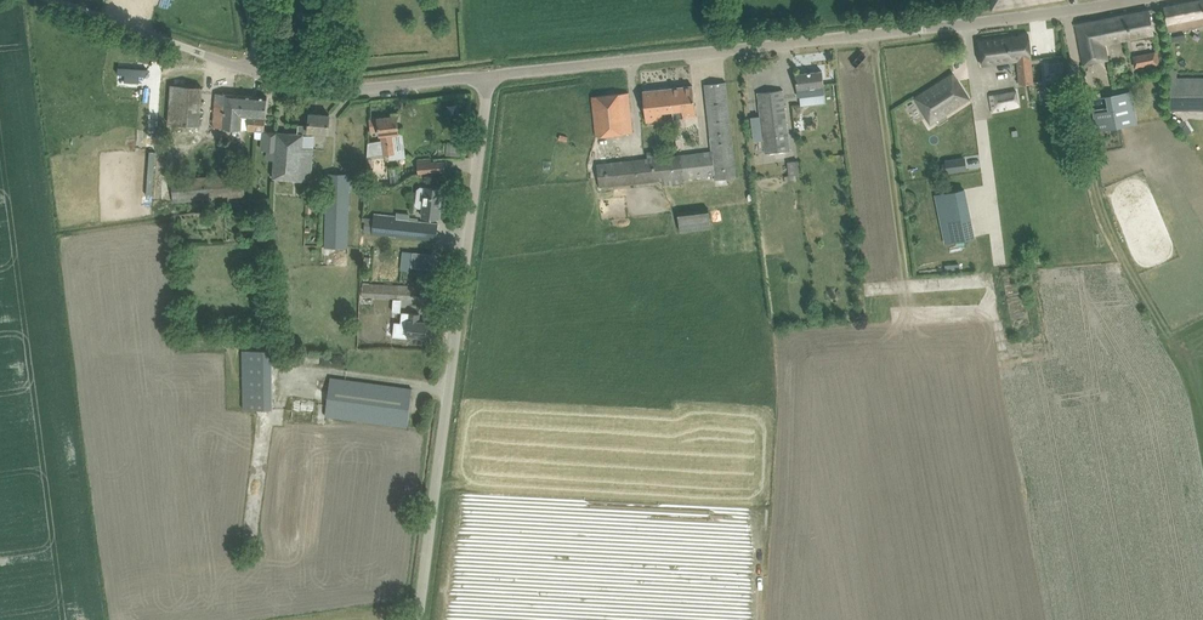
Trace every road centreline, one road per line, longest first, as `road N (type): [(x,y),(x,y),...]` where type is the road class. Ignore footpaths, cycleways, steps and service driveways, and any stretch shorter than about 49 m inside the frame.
road 1 (unclassified): [(490,76),(1131,1)]
road 2 (unclassified): [(419,619),(490,76)]
road 3 (unclassified): [(490,76),(353,89),(256,72)]
road 4 (unclassified): [(256,72),(52,0)]

